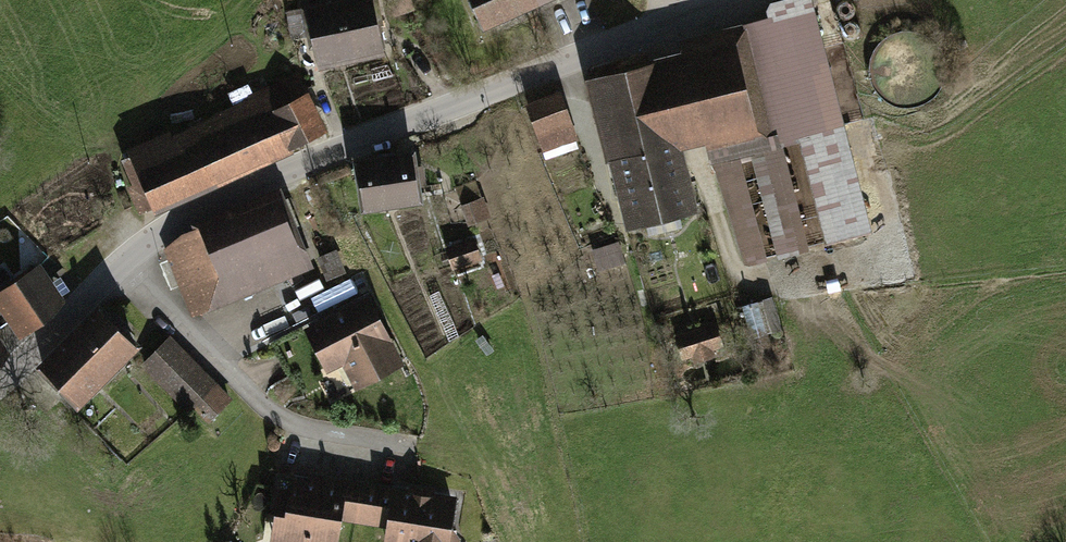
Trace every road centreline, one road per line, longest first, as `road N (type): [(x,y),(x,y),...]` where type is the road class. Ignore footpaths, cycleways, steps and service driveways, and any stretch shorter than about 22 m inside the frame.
road 1 (residential): [(708,0),(212,202),(120,263)]
road 2 (residential): [(120,263),(248,385),(394,468)]
road 3 (residential): [(120,263),(0,385)]

